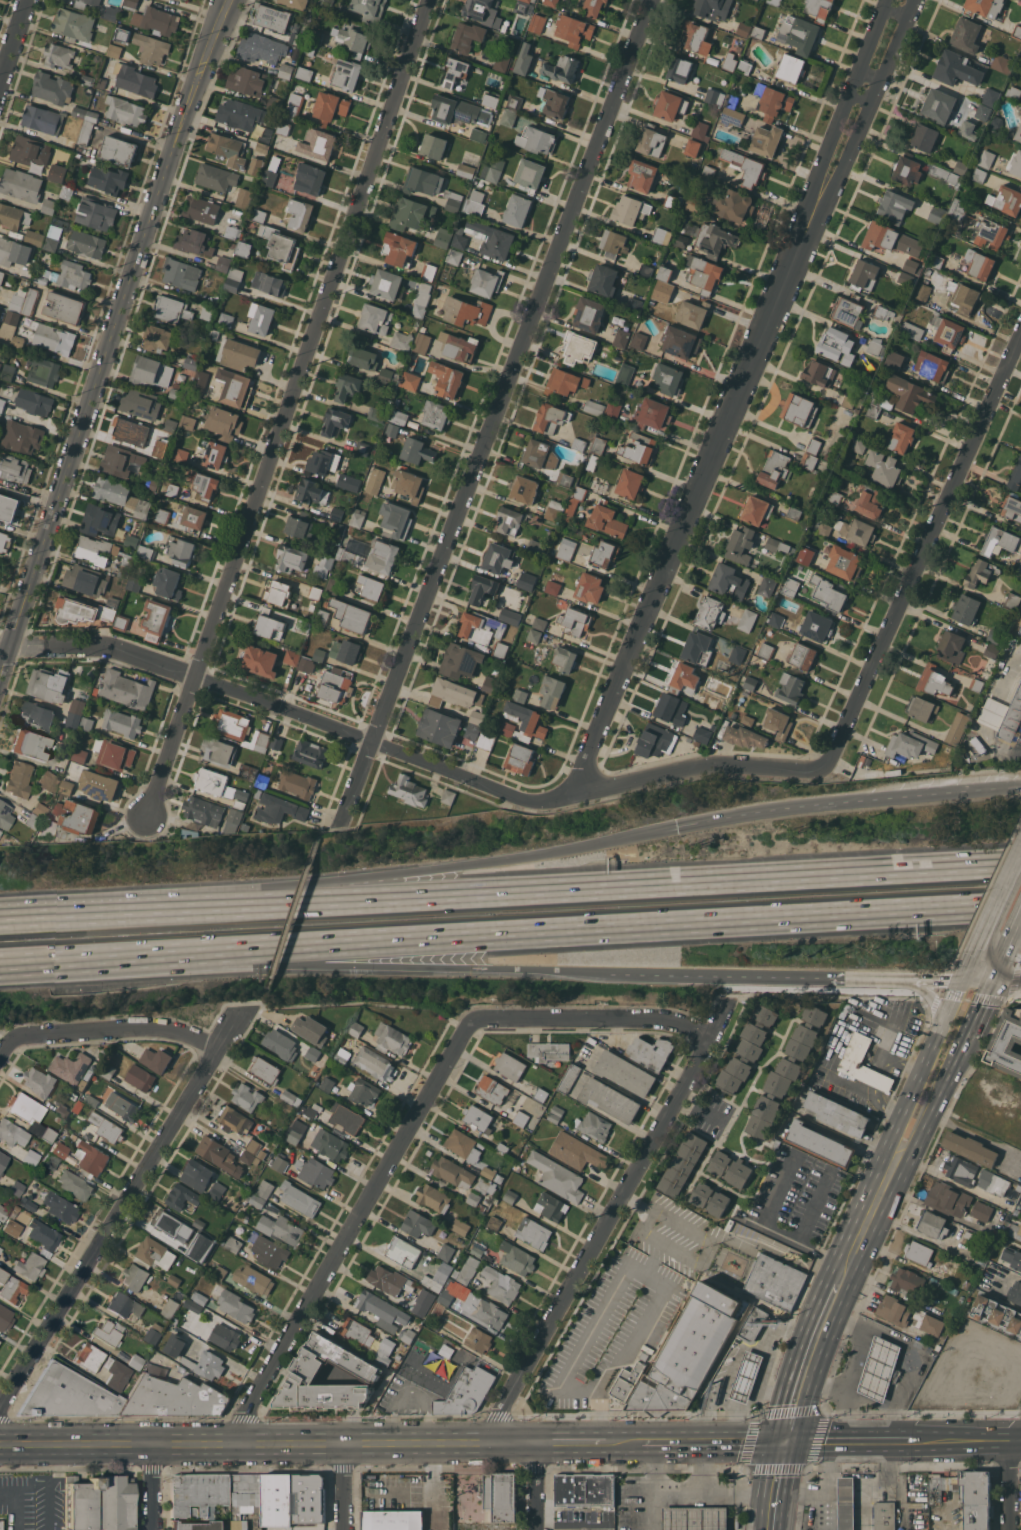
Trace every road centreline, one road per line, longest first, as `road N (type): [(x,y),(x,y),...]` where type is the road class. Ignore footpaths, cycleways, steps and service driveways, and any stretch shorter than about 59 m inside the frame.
road 1 (motorway): [(1020,862),(90,916)]
road 2 (motorway): [(93,958),(1020,905)]
road 3 (residential): [(427,0),(148,816)]
road 4 (residential): [(654,0),(374,743)]
road 5 (residential): [(814,221),(582,787)]
road 6 (motorway): [(676,827),(518,859),(90,916)]
road 7 (tertiary): [(180,129),(9,649)]
road 8 (secondary): [(540,1443),(0,1445)]
road 9 (motorway): [(93,958),(609,972)]
road 10 (residential): [(726,1007),(483,1443)]
road 11 (residential): [(471,1018),(229,1444)]
road 12 (residential): [(1020,340),(824,770)]
road 13 (residential): [(824,770),(707,763),(528,803),(374,743)]
road 14 (residential): [(237,1018),(0,1407)]
road 15 (residential): [(374,743),(109,648),(9,649)]
road 16 (motorway): [(1020,788),(821,802),(676,827)]
road 17 (motorway): [(609,972),(901,982)]
road 18 (residential): [(814,221),(836,197),(915,0)]
road 19 (residential): [(711,1035),(661,1019),(471,1018)]
road 20 (residential): [(889,0),(815,186),(814,221)]
road 21 (residential): [(218,1045),(158,1029),(7,1038)]
road 22 (primary): [(929,1093),(841,1282)]
road 23 (primary): [(841,1282),(786,1440)]
road 24 (secondary): [(786,1440),(643,1443)]
road 25 (tertiary): [(234,0),(180,129)]
road 26 (secondary): [(918,1441),(786,1440)]
road 27 (motorway): [(901,982),(924,992),(934,1008),(929,1093)]

